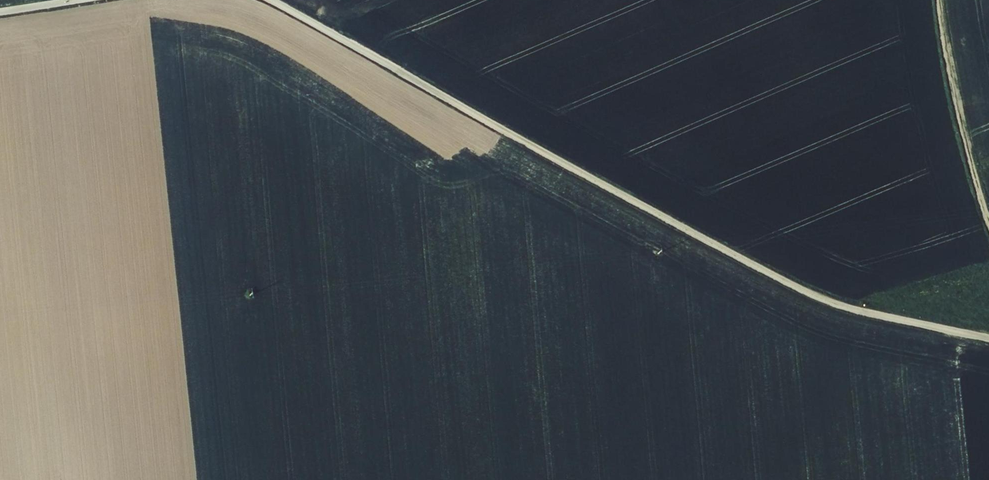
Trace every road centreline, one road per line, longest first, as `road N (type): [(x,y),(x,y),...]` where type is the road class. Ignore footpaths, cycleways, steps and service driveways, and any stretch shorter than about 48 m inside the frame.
road 1 (unclassified): [(271,0),(805,291),(988,338)]
road 2 (track): [(988,225),(938,0)]

